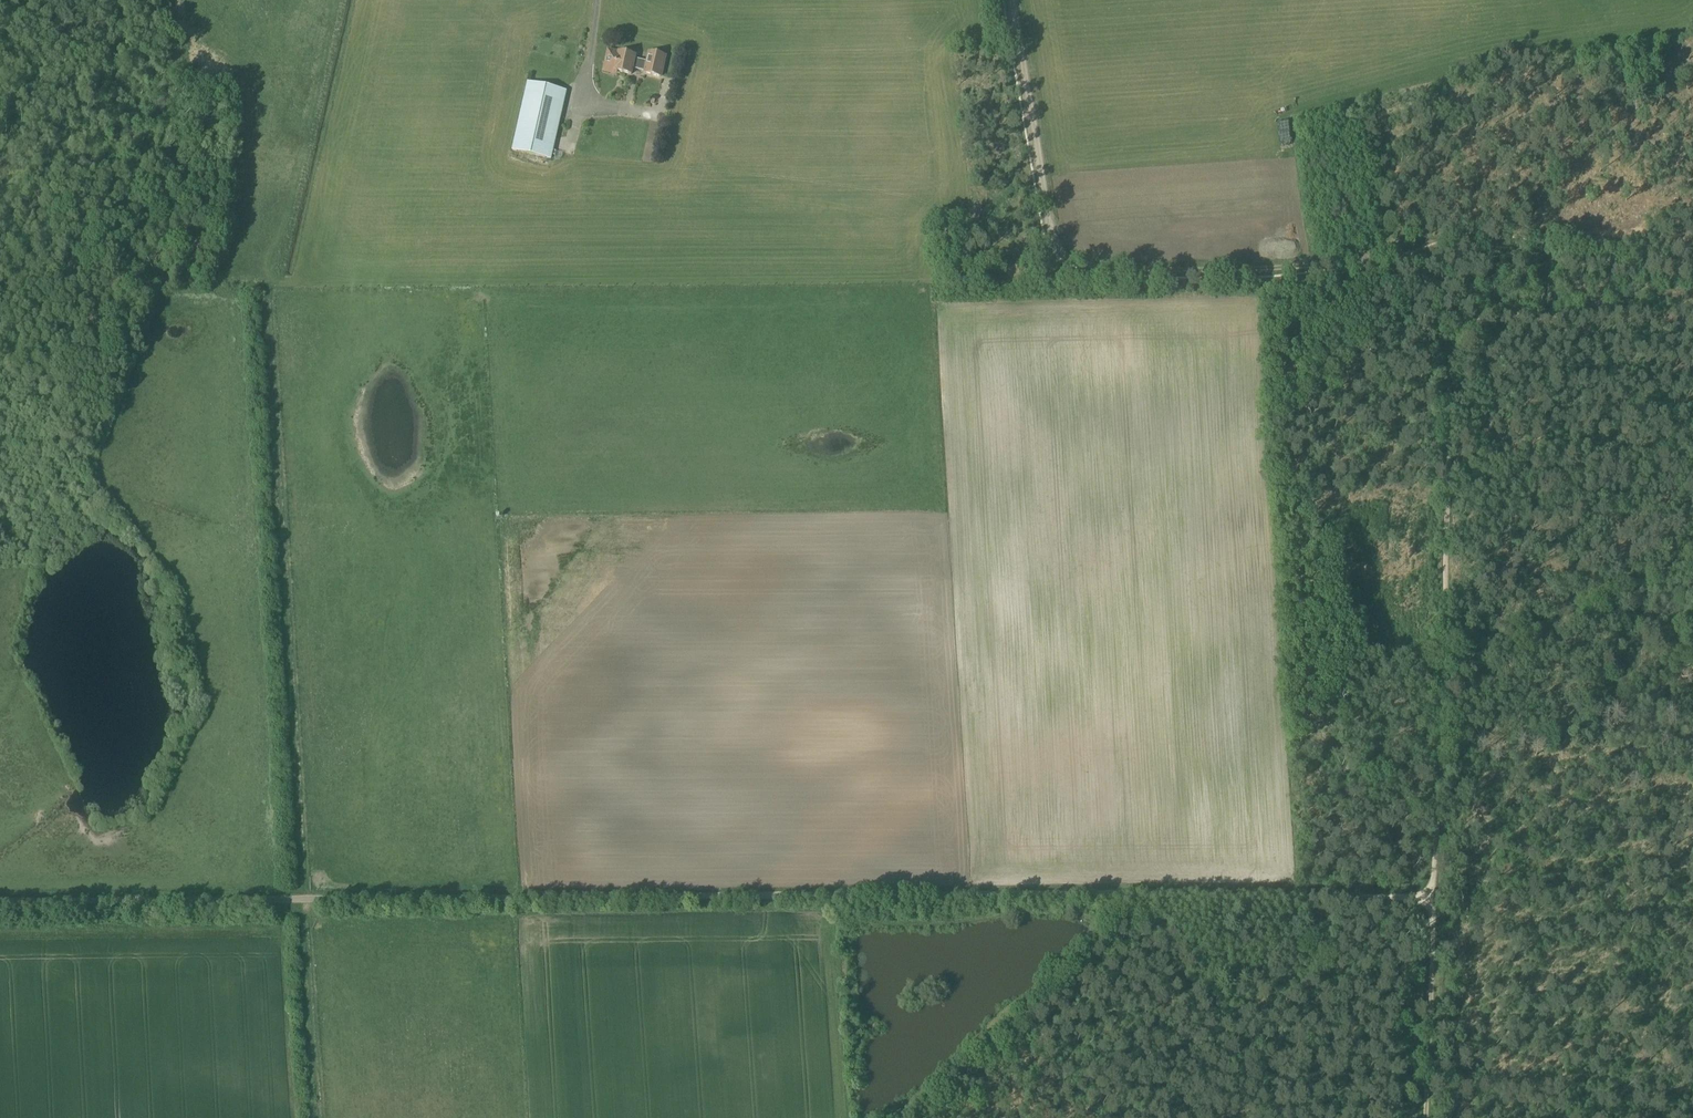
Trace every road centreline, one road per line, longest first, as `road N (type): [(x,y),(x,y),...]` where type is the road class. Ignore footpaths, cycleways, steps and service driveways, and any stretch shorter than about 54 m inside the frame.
road 1 (unclassified): [(1437,882),(0,904)]
road 2 (track): [(1692,271),(1476,259),(1243,269),(1084,264),(1056,245),(1047,220),(1011,0)]

